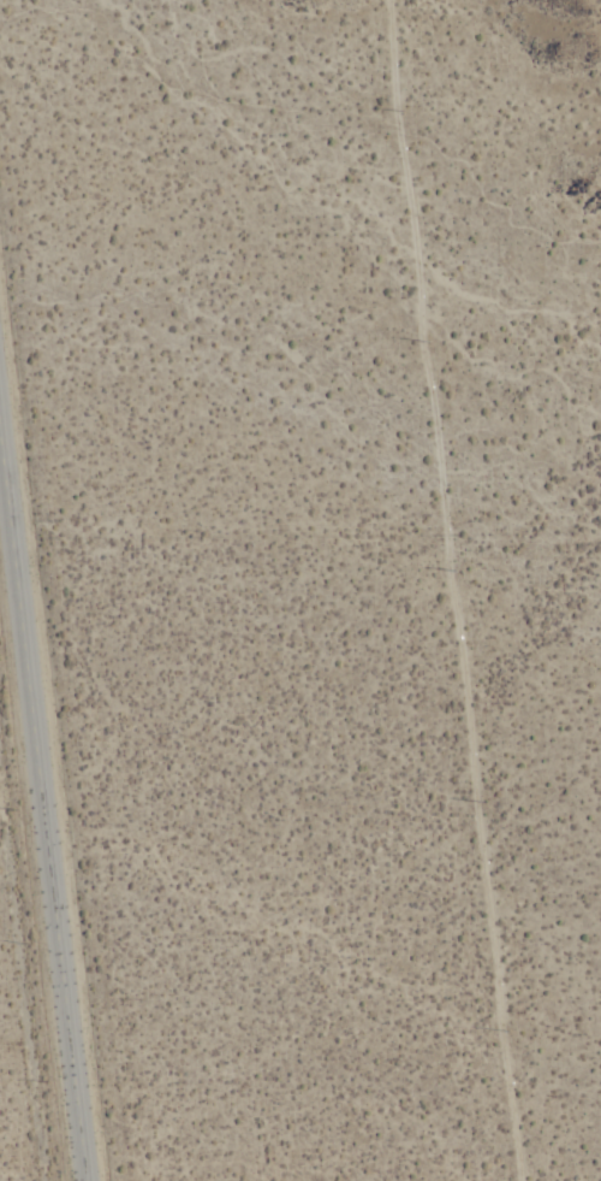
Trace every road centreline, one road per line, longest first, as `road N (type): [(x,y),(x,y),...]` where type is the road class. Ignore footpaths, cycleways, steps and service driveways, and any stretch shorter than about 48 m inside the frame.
road 1 (track): [(395,0),(416,278),(519,1180)]
road 2 (tertiary): [(0,340),(97,1180)]

